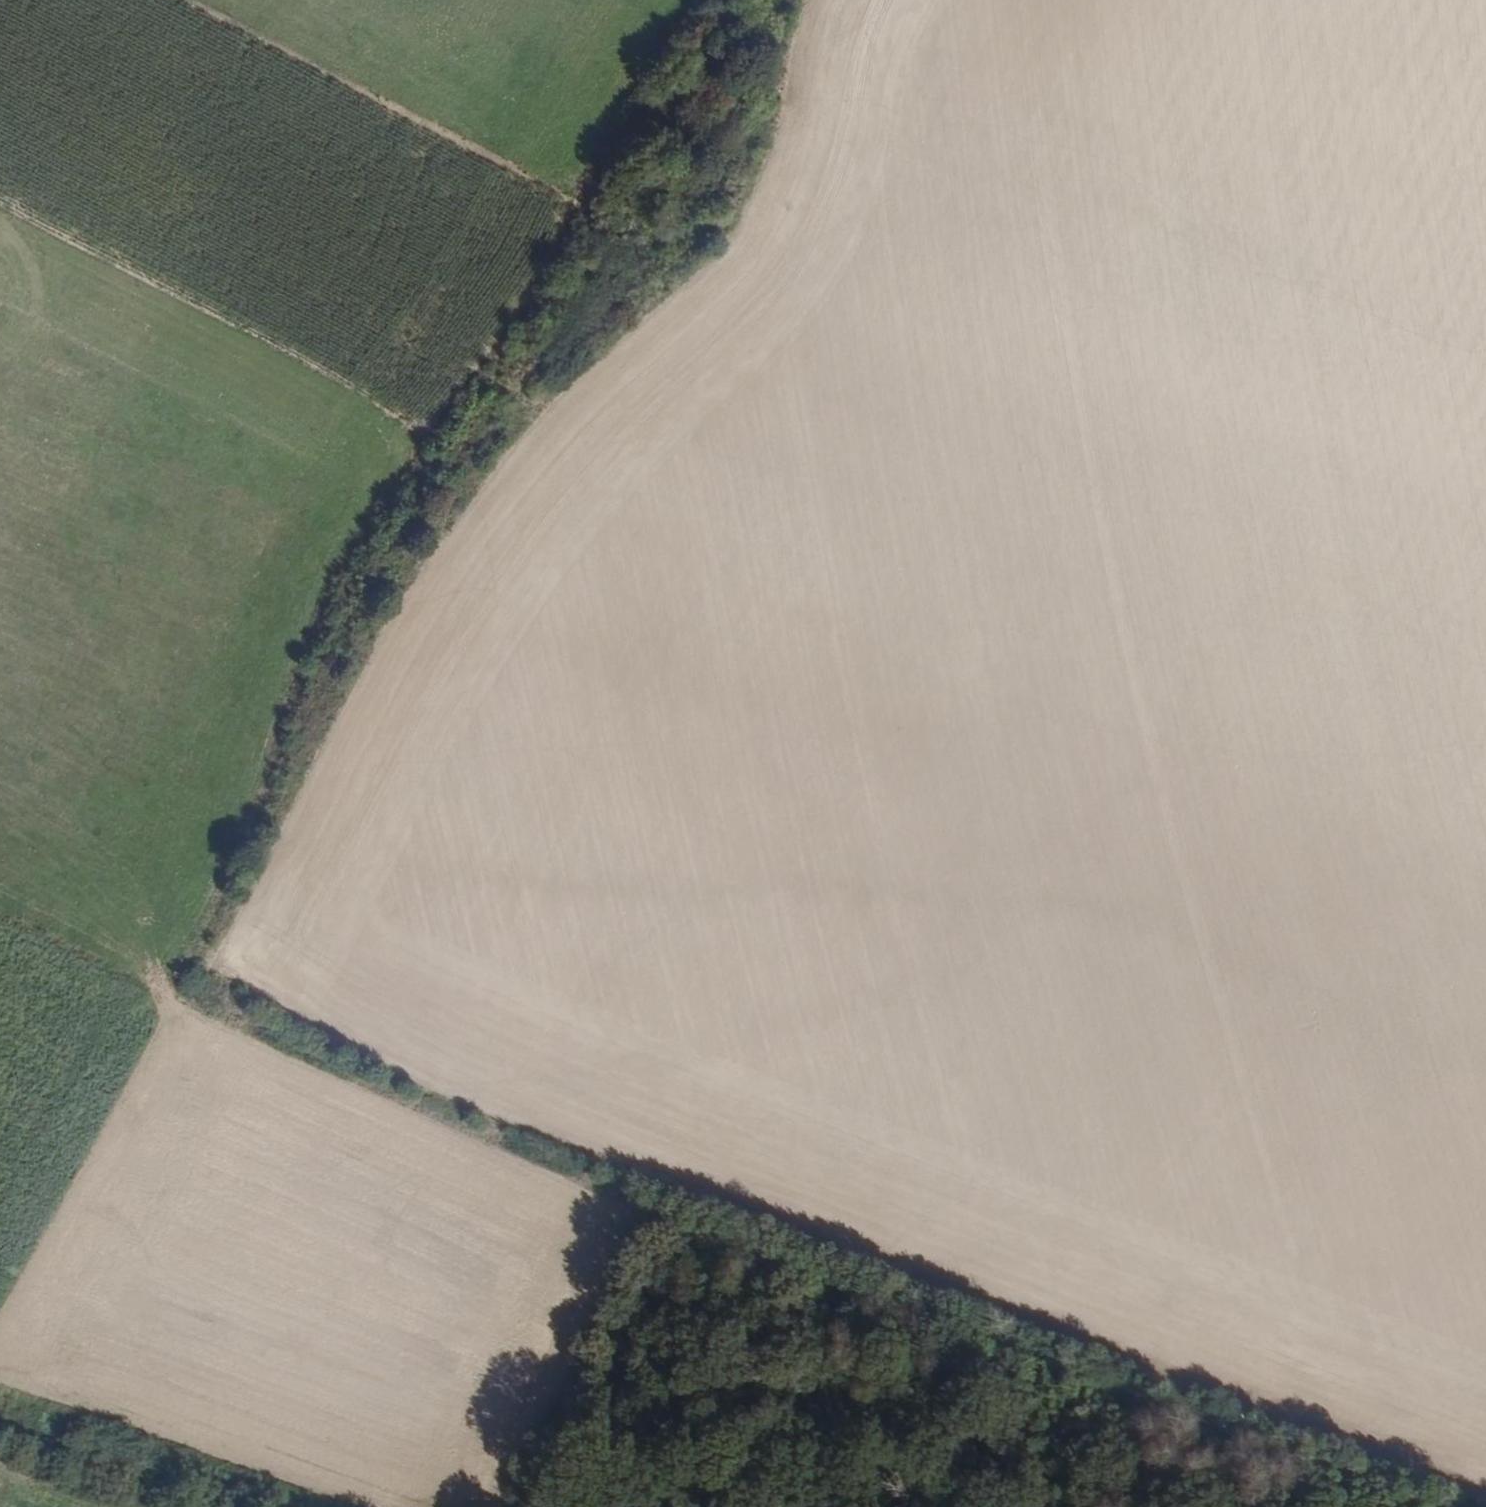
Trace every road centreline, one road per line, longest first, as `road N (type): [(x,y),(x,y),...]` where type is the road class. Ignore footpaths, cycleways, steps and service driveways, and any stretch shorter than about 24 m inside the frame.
road 1 (track): [(1419,1506),(671,1232)]

